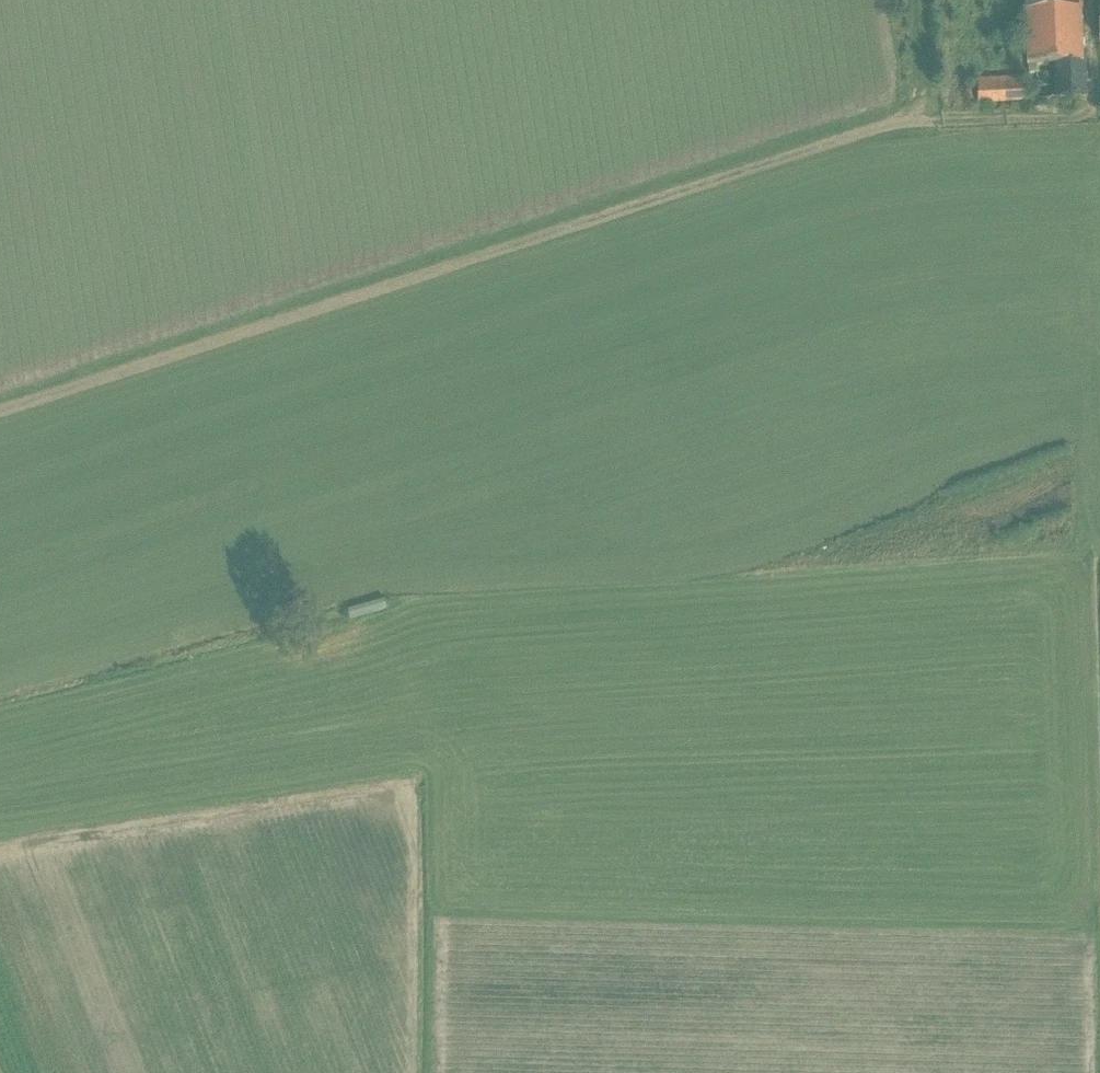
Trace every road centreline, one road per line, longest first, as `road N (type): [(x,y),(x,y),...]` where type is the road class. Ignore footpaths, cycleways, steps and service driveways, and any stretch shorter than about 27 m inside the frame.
road 1 (unclassified): [(0,405),(898,130)]

